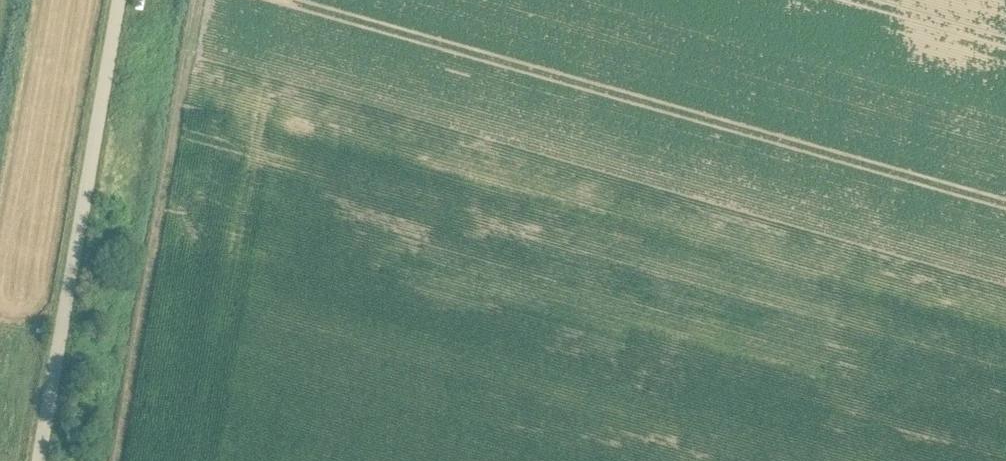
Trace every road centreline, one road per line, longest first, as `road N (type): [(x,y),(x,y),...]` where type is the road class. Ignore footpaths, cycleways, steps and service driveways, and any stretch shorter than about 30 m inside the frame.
road 1 (unclassified): [(42,460),(121,0)]

